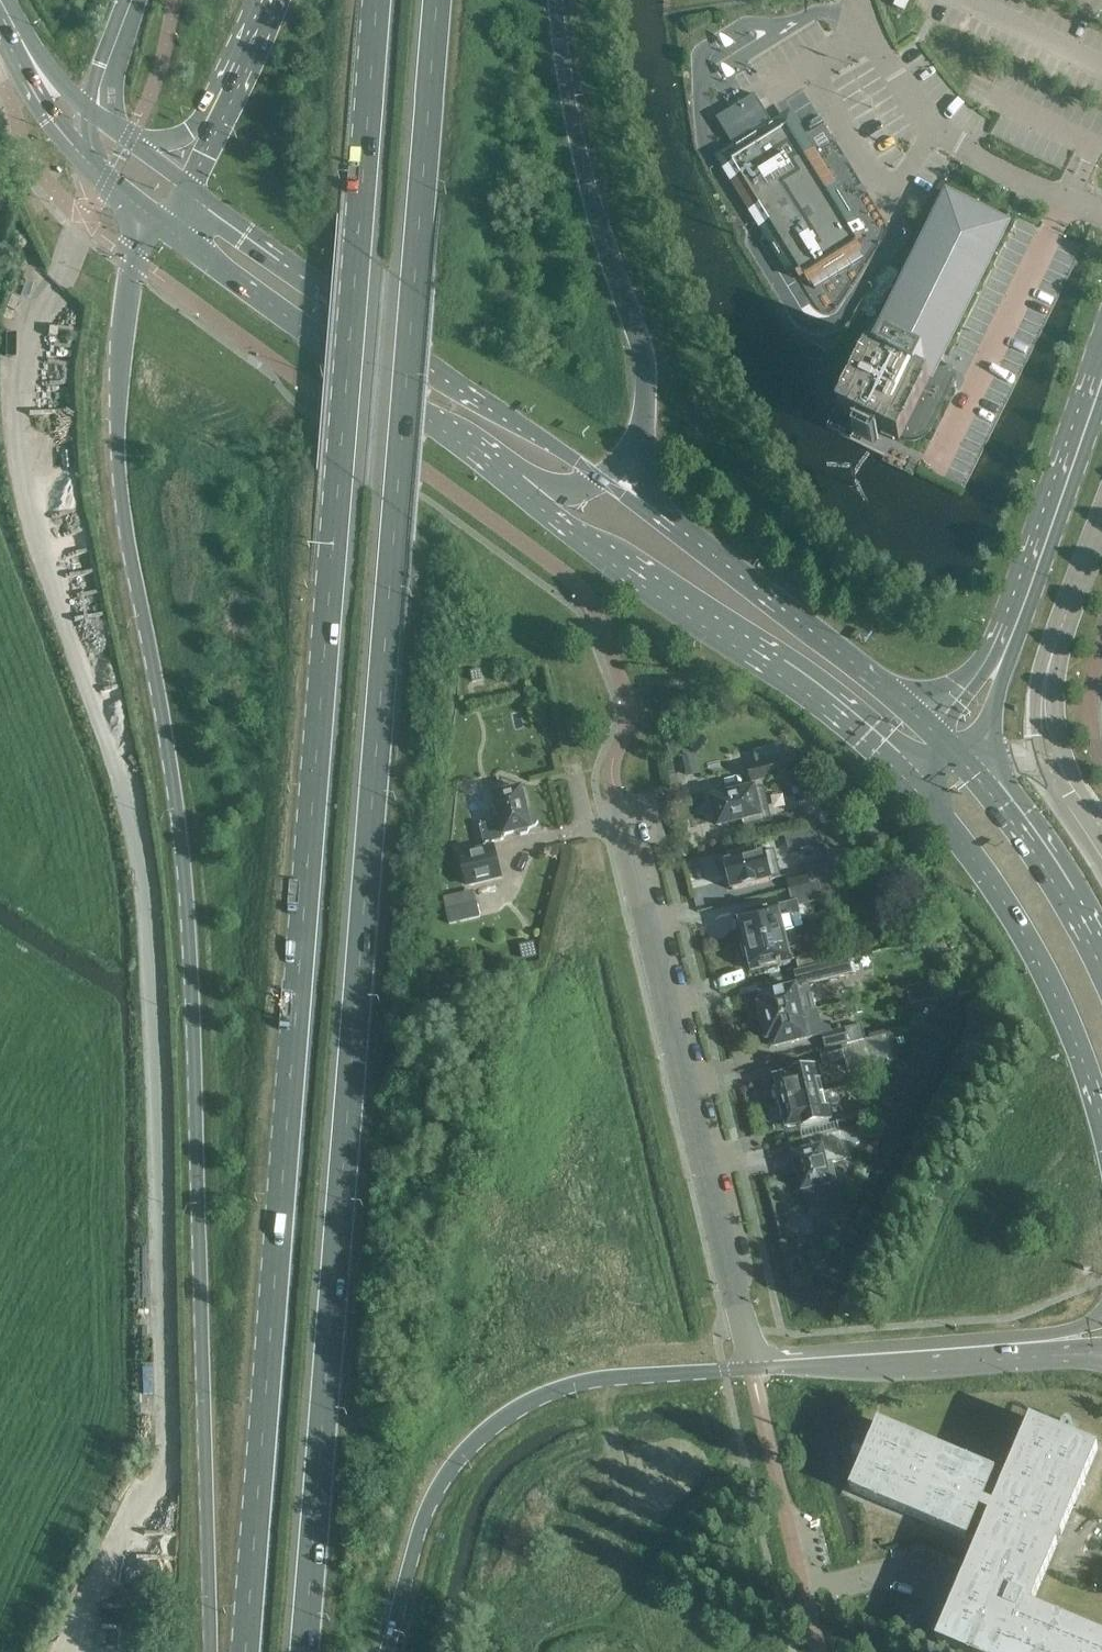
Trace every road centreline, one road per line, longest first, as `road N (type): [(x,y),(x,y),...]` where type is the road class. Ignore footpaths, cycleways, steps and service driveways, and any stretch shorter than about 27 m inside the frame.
road 1 (primary): [(302,1651),(437,0)]
road 2 (primary): [(376,0),(245,1651)]
road 3 (primary): [(156,221),(128,275),(115,452),(183,873),(205,1651)]
road 4 (unclassified): [(620,805),(751,1367)]
road 5 (primary): [(388,1651),(426,1512),(462,1454),(500,1419),(590,1380),(751,1367)]
road 6 (primary): [(605,480),(186,184)]
road 7 (primary): [(605,480),(630,452),(643,411),(644,347),(587,183),(556,0)]
road 8 (primary): [(512,484),(803,689),(910,781)]
road 9 (primary): [(156,221),(512,484)]
road 10 (primary): [(945,746),(872,677),(605,480)]
road 11 (secondary): [(945,746),(982,697),(1101,367)]
road 12 (primary): [(910,781),(1027,943),(1080,1052),(1101,1127)]
road 13 (primary): [(751,1367),(1101,1335)]
road 14 (unclassified): [(1101,208),(1066,198),(935,130),(861,12)]
road 15 (primary): [(1101,969),(1034,851),(945,746)]
road 16 (secondary): [(186,184),(72,95),(9,0)]
road 17 (secondary): [(0,27),(50,118),(106,182),(156,221)]
road 18 (primary): [(271,0),(186,184)]

